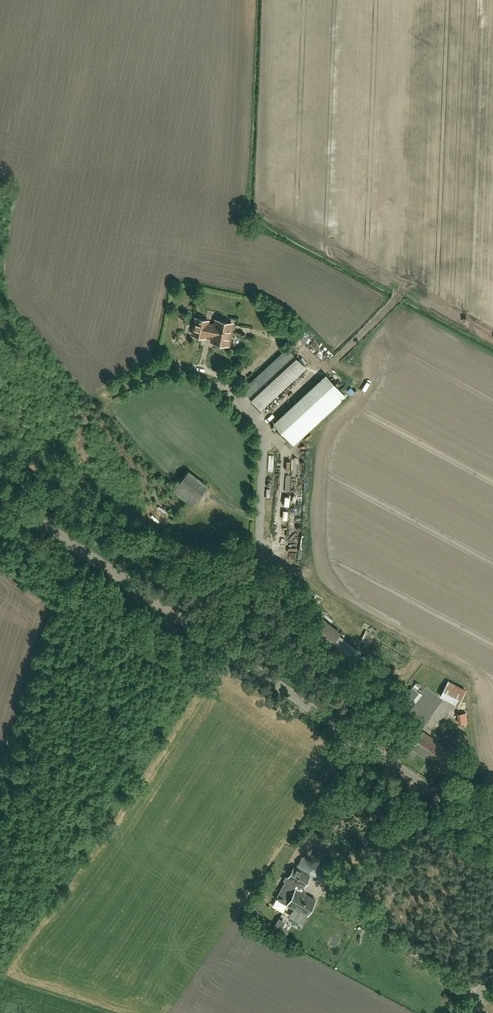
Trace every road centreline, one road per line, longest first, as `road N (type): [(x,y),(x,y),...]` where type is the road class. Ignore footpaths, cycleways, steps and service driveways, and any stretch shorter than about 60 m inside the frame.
road 1 (unclassified): [(492,835),(0,495)]

